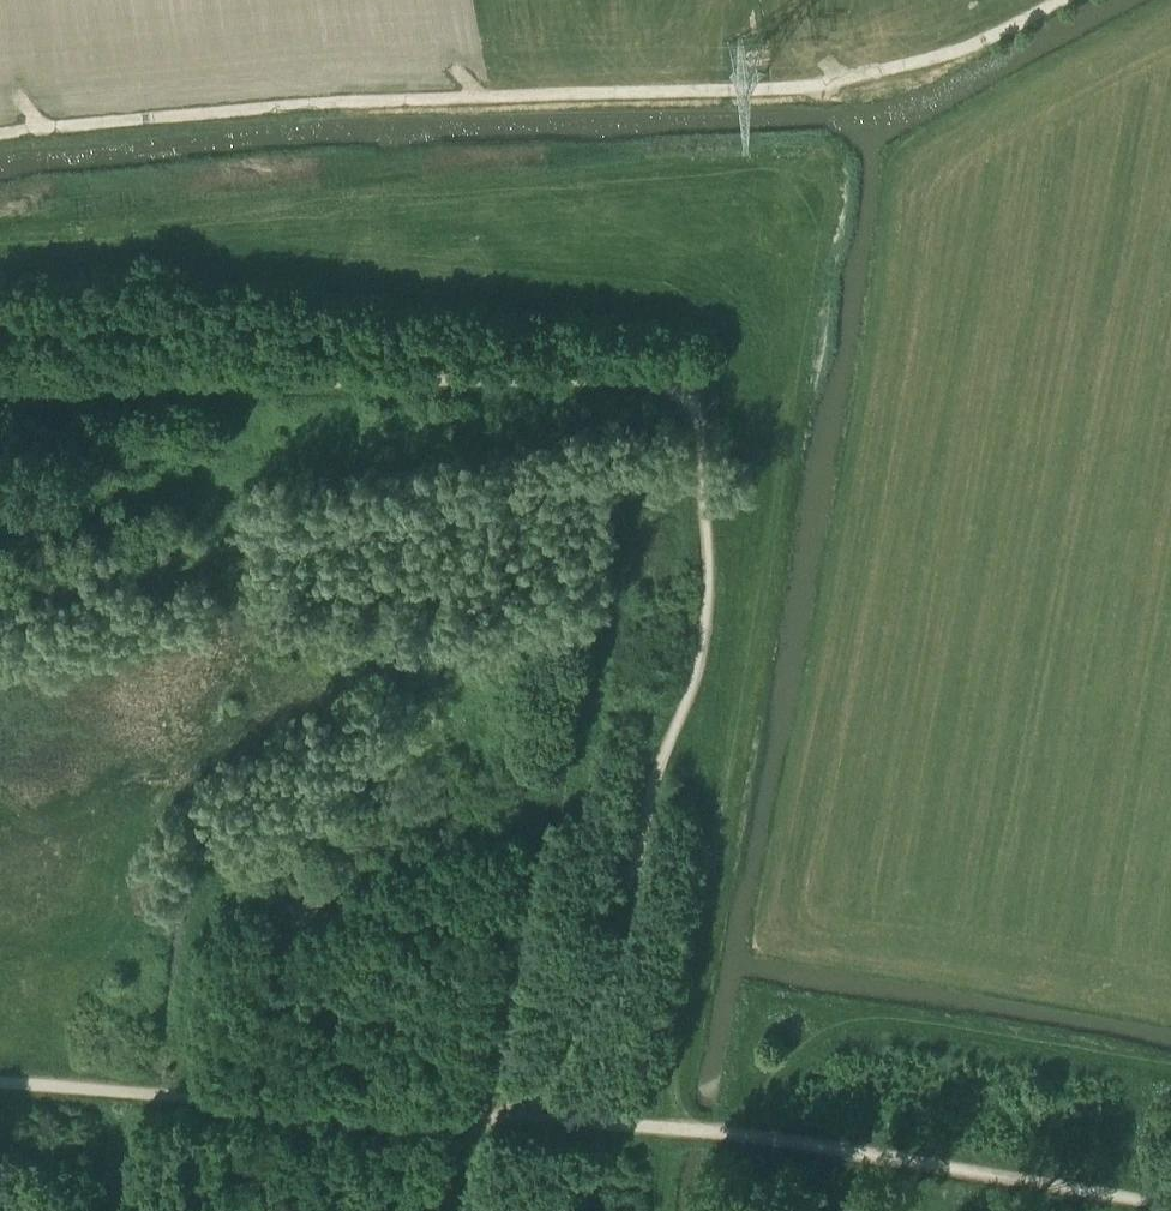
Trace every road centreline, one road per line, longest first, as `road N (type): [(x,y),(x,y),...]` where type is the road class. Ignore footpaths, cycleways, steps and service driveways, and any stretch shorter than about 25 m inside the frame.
road 1 (track): [(489,1124),(547,1068),(598,983),(634,880),(649,799),(691,689),(708,603),(701,418),(682,389),(0,387)]
road 2 (track): [(1065,0),(931,69),(846,88),(313,109),(39,132),(0,142)]
road 3 (track): [(0,1085),(489,1124)]
road 4 (track): [(728,1140),(904,1156),(1170,1200)]
road 5 (track): [(489,1124),(663,1135)]
road 6 (track): [(390,1210),(489,1124)]

